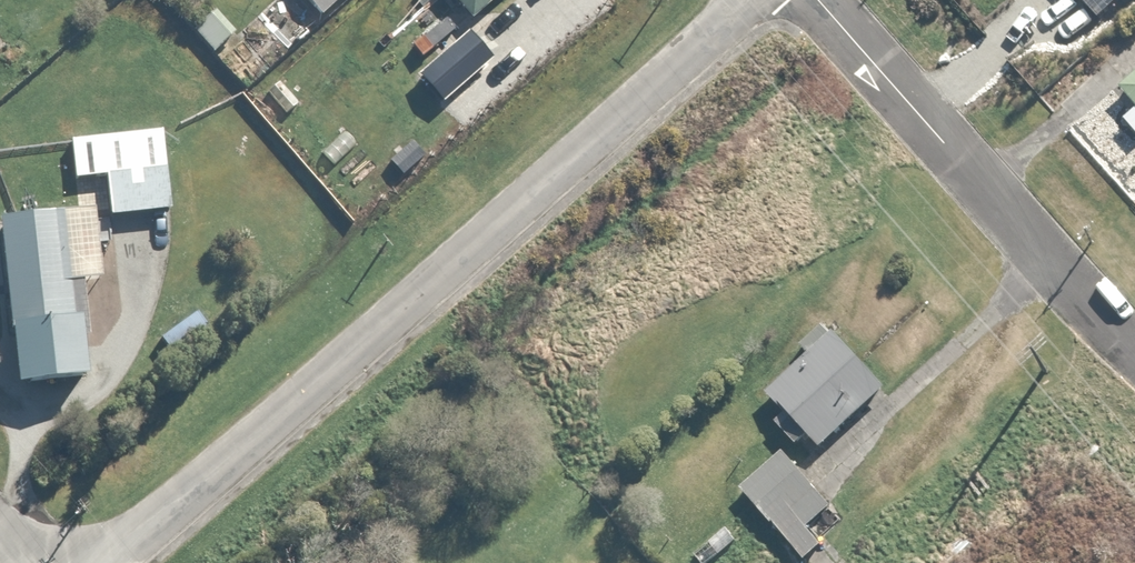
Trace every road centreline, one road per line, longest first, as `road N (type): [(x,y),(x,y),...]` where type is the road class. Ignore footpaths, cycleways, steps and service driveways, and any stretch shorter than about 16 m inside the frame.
road 1 (residential): [(109,562),(741,0)]
road 2 (residential): [(819,0),(1134,344)]

